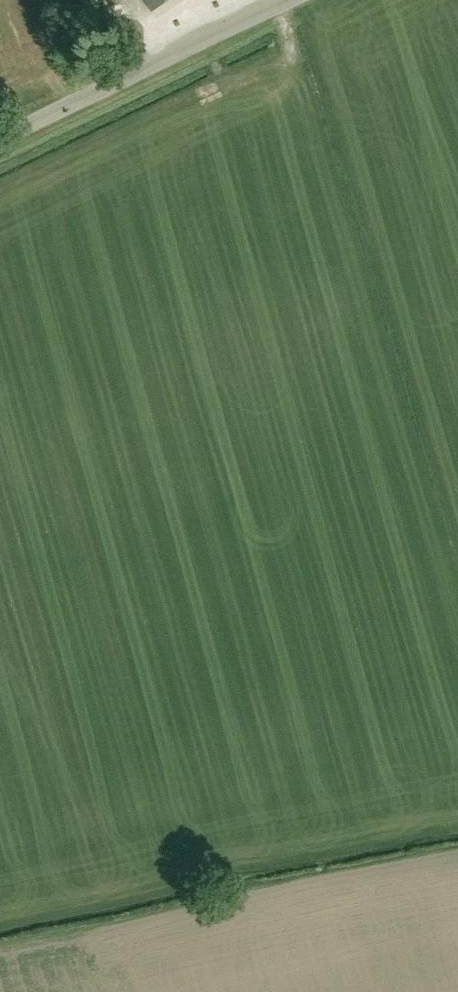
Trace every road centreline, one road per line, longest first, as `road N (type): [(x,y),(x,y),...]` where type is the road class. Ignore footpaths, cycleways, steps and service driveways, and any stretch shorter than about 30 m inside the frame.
road 1 (unclassified): [(0,138),(286,0)]

